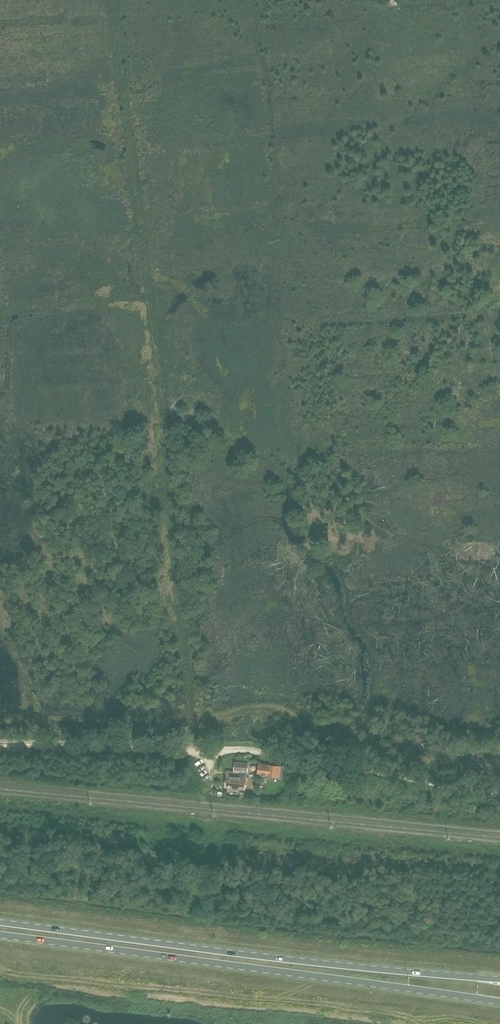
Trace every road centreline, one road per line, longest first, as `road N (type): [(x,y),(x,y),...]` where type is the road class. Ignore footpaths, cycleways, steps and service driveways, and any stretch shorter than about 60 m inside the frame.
road 1 (primary): [(0,934),(499,1001)]
road 2 (primary): [(499,979),(0,922)]
road 3 (track): [(499,796),(246,751),(210,754)]
road 4 (track): [(210,754),(0,747)]

